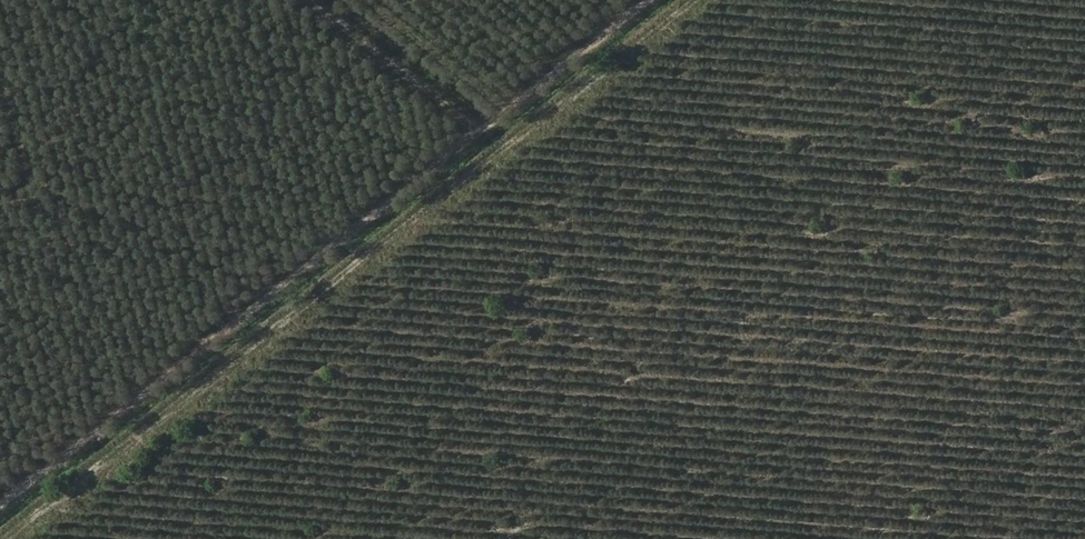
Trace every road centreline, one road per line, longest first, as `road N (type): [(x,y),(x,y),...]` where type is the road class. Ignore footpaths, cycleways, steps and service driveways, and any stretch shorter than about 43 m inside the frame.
road 1 (track): [(703,0),(5,538)]
road 2 (track): [(642,0),(0,507)]
road 3 (track): [(486,122),(324,0)]

